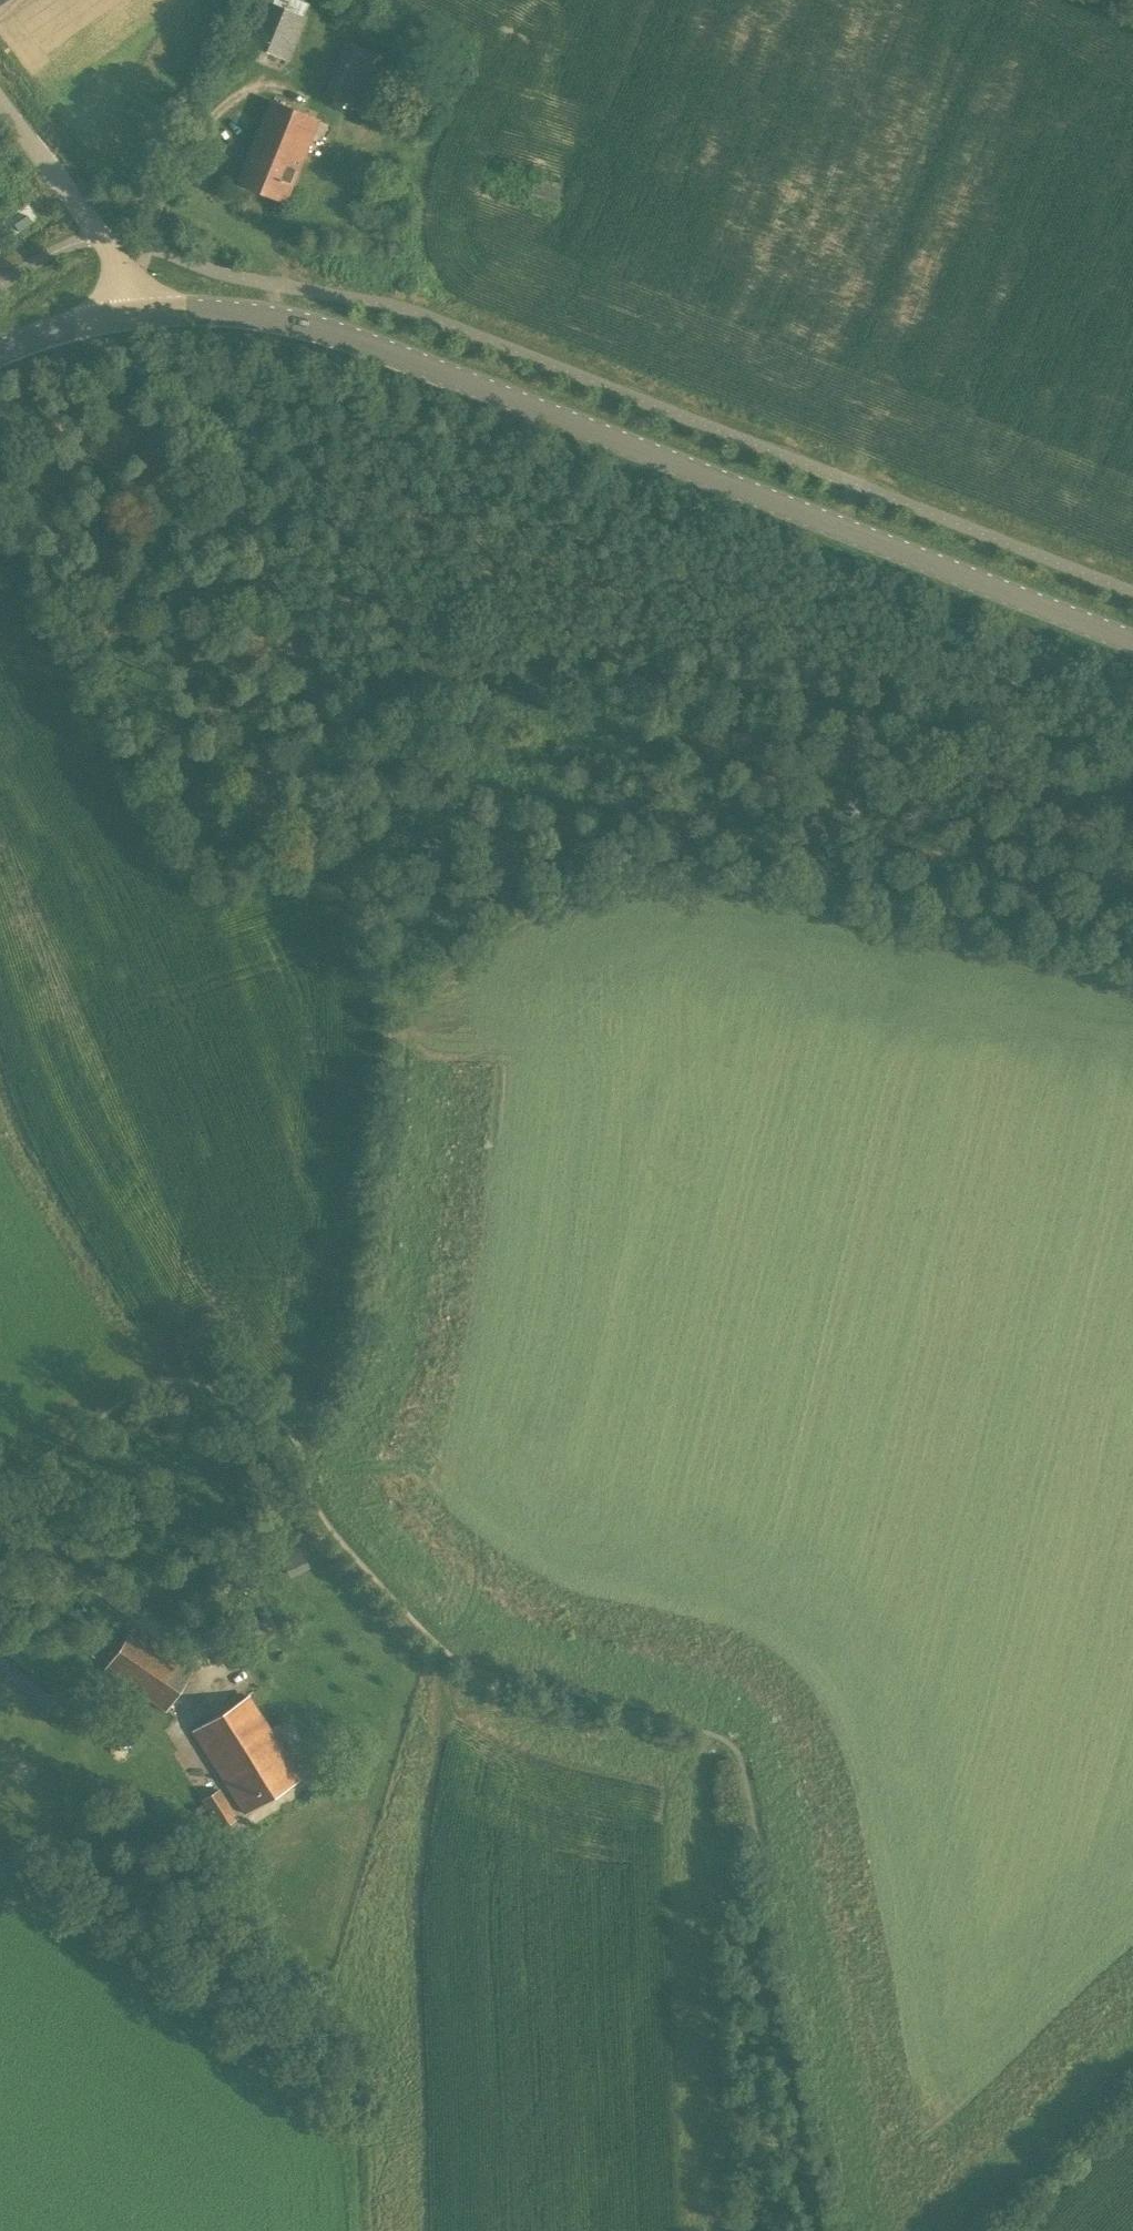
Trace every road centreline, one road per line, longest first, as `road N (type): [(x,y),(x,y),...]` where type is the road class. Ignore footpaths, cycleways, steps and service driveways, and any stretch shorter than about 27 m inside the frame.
road 1 (secondary): [(140,314),(262,311),(400,351),(1132,639)]
road 2 (unclassified): [(140,314),(97,228),(0,100)]
road 3 (track): [(195,1645),(0,1524)]
road 4 (secondary): [(0,356),(42,336),(140,314)]

